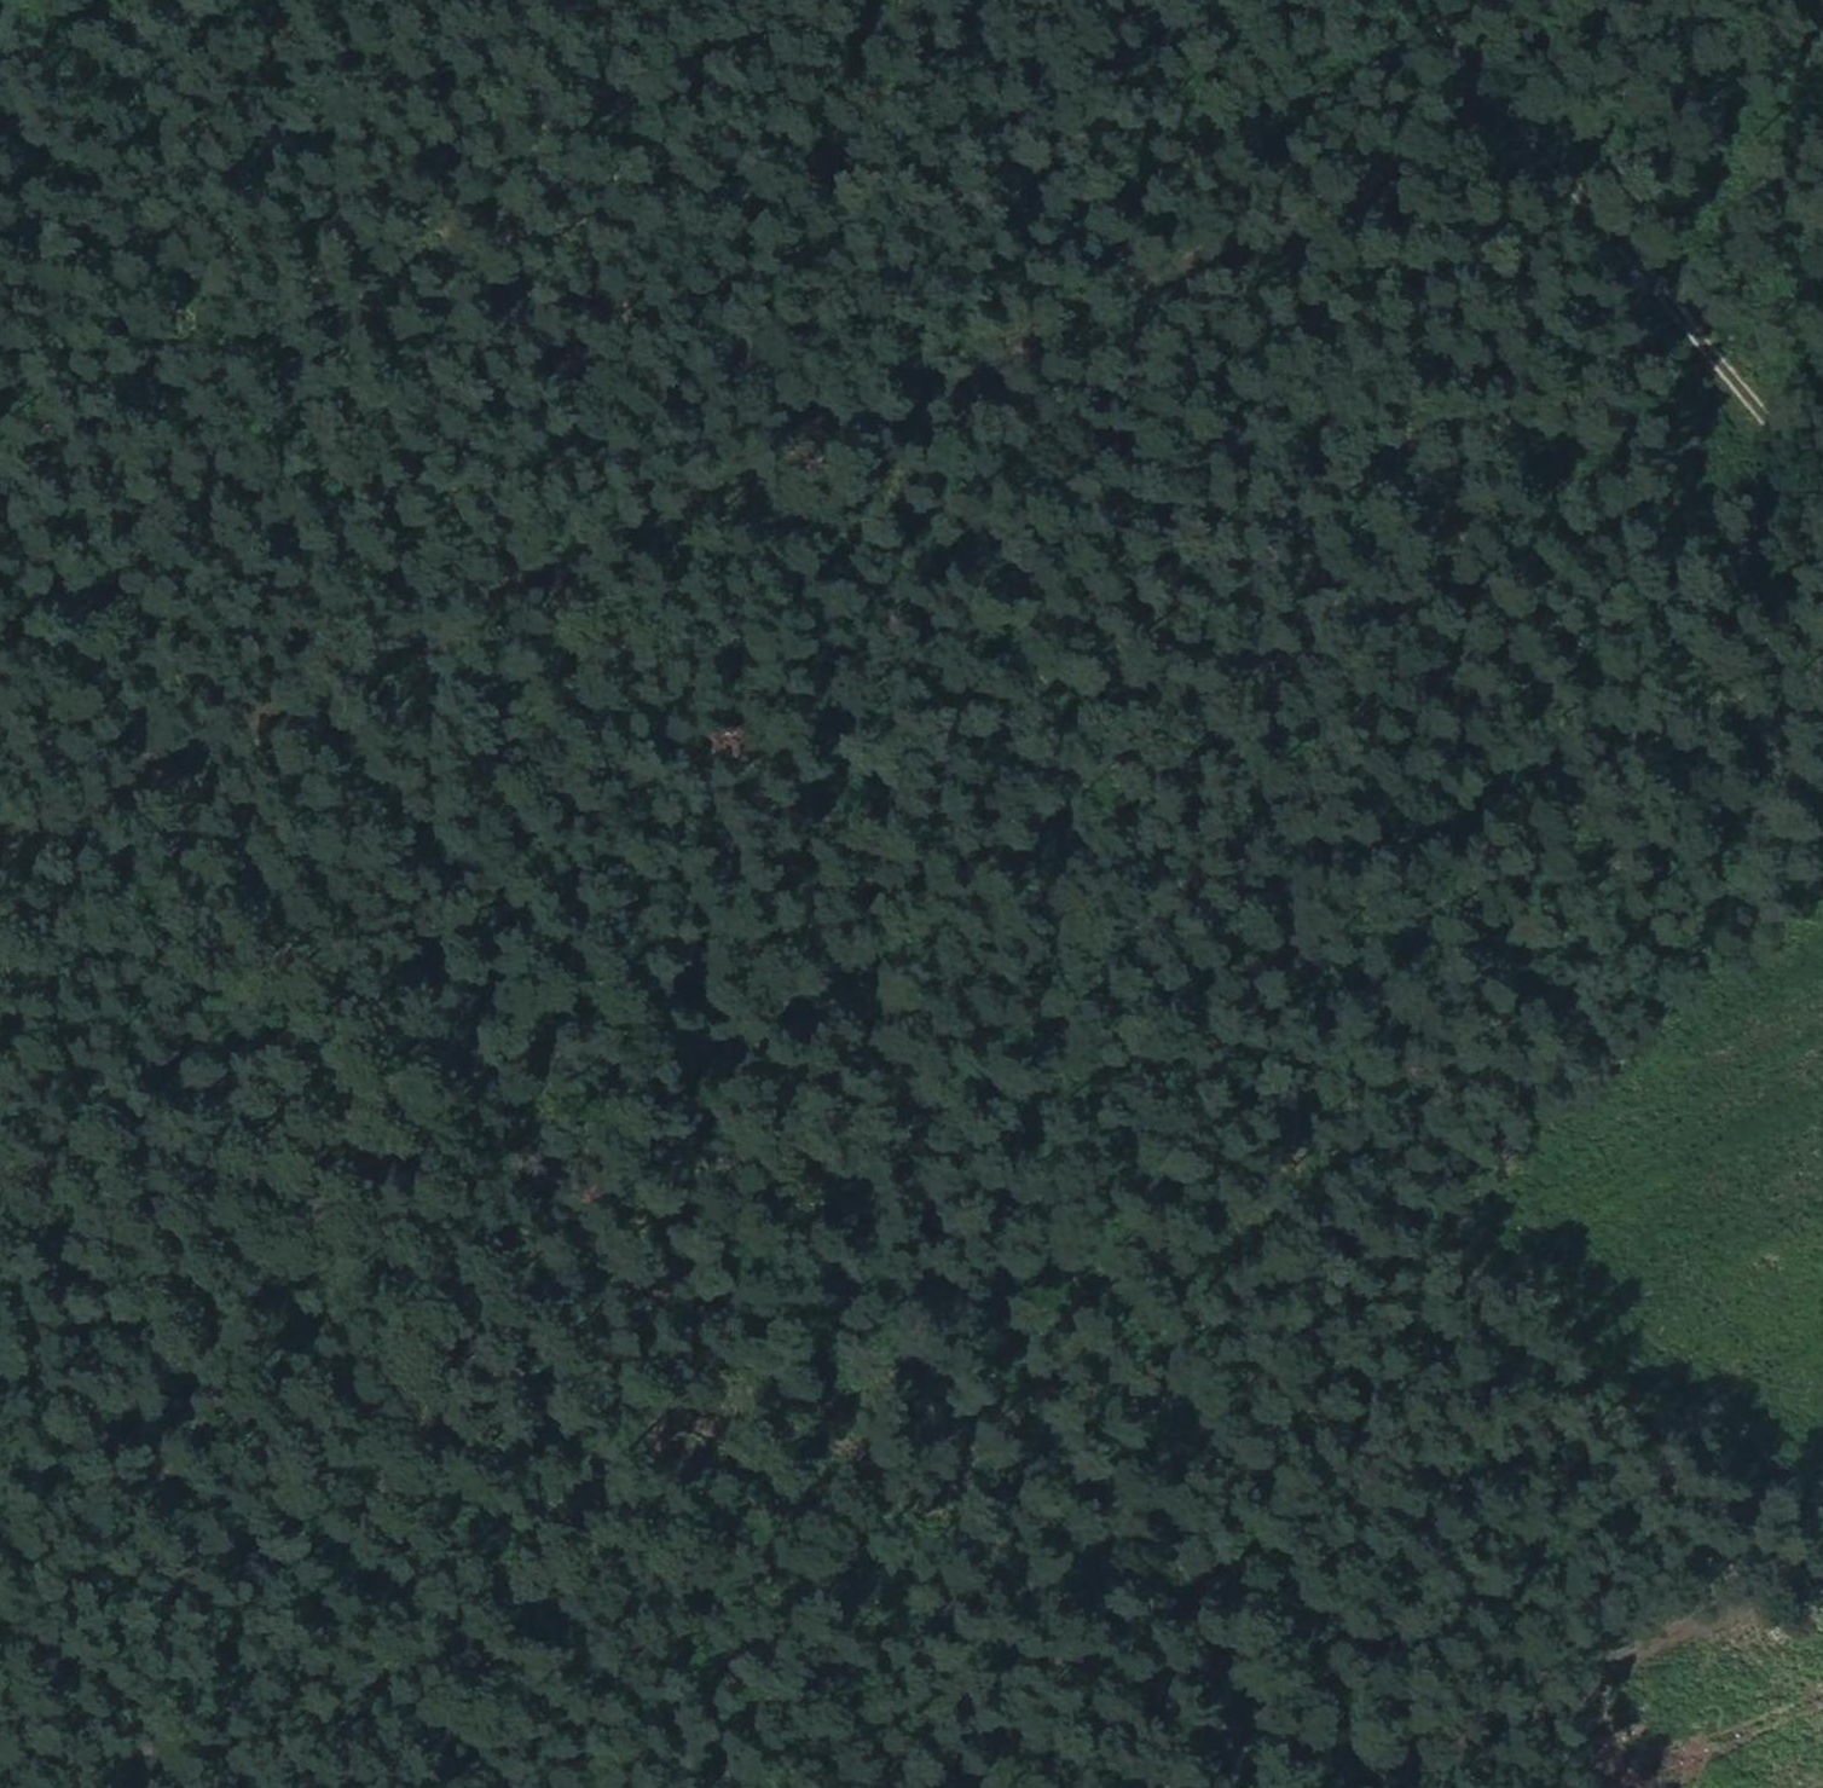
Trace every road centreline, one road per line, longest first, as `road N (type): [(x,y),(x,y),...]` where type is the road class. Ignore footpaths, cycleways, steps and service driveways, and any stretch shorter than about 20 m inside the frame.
road 1 (track): [(1422,0),(1822,479)]

